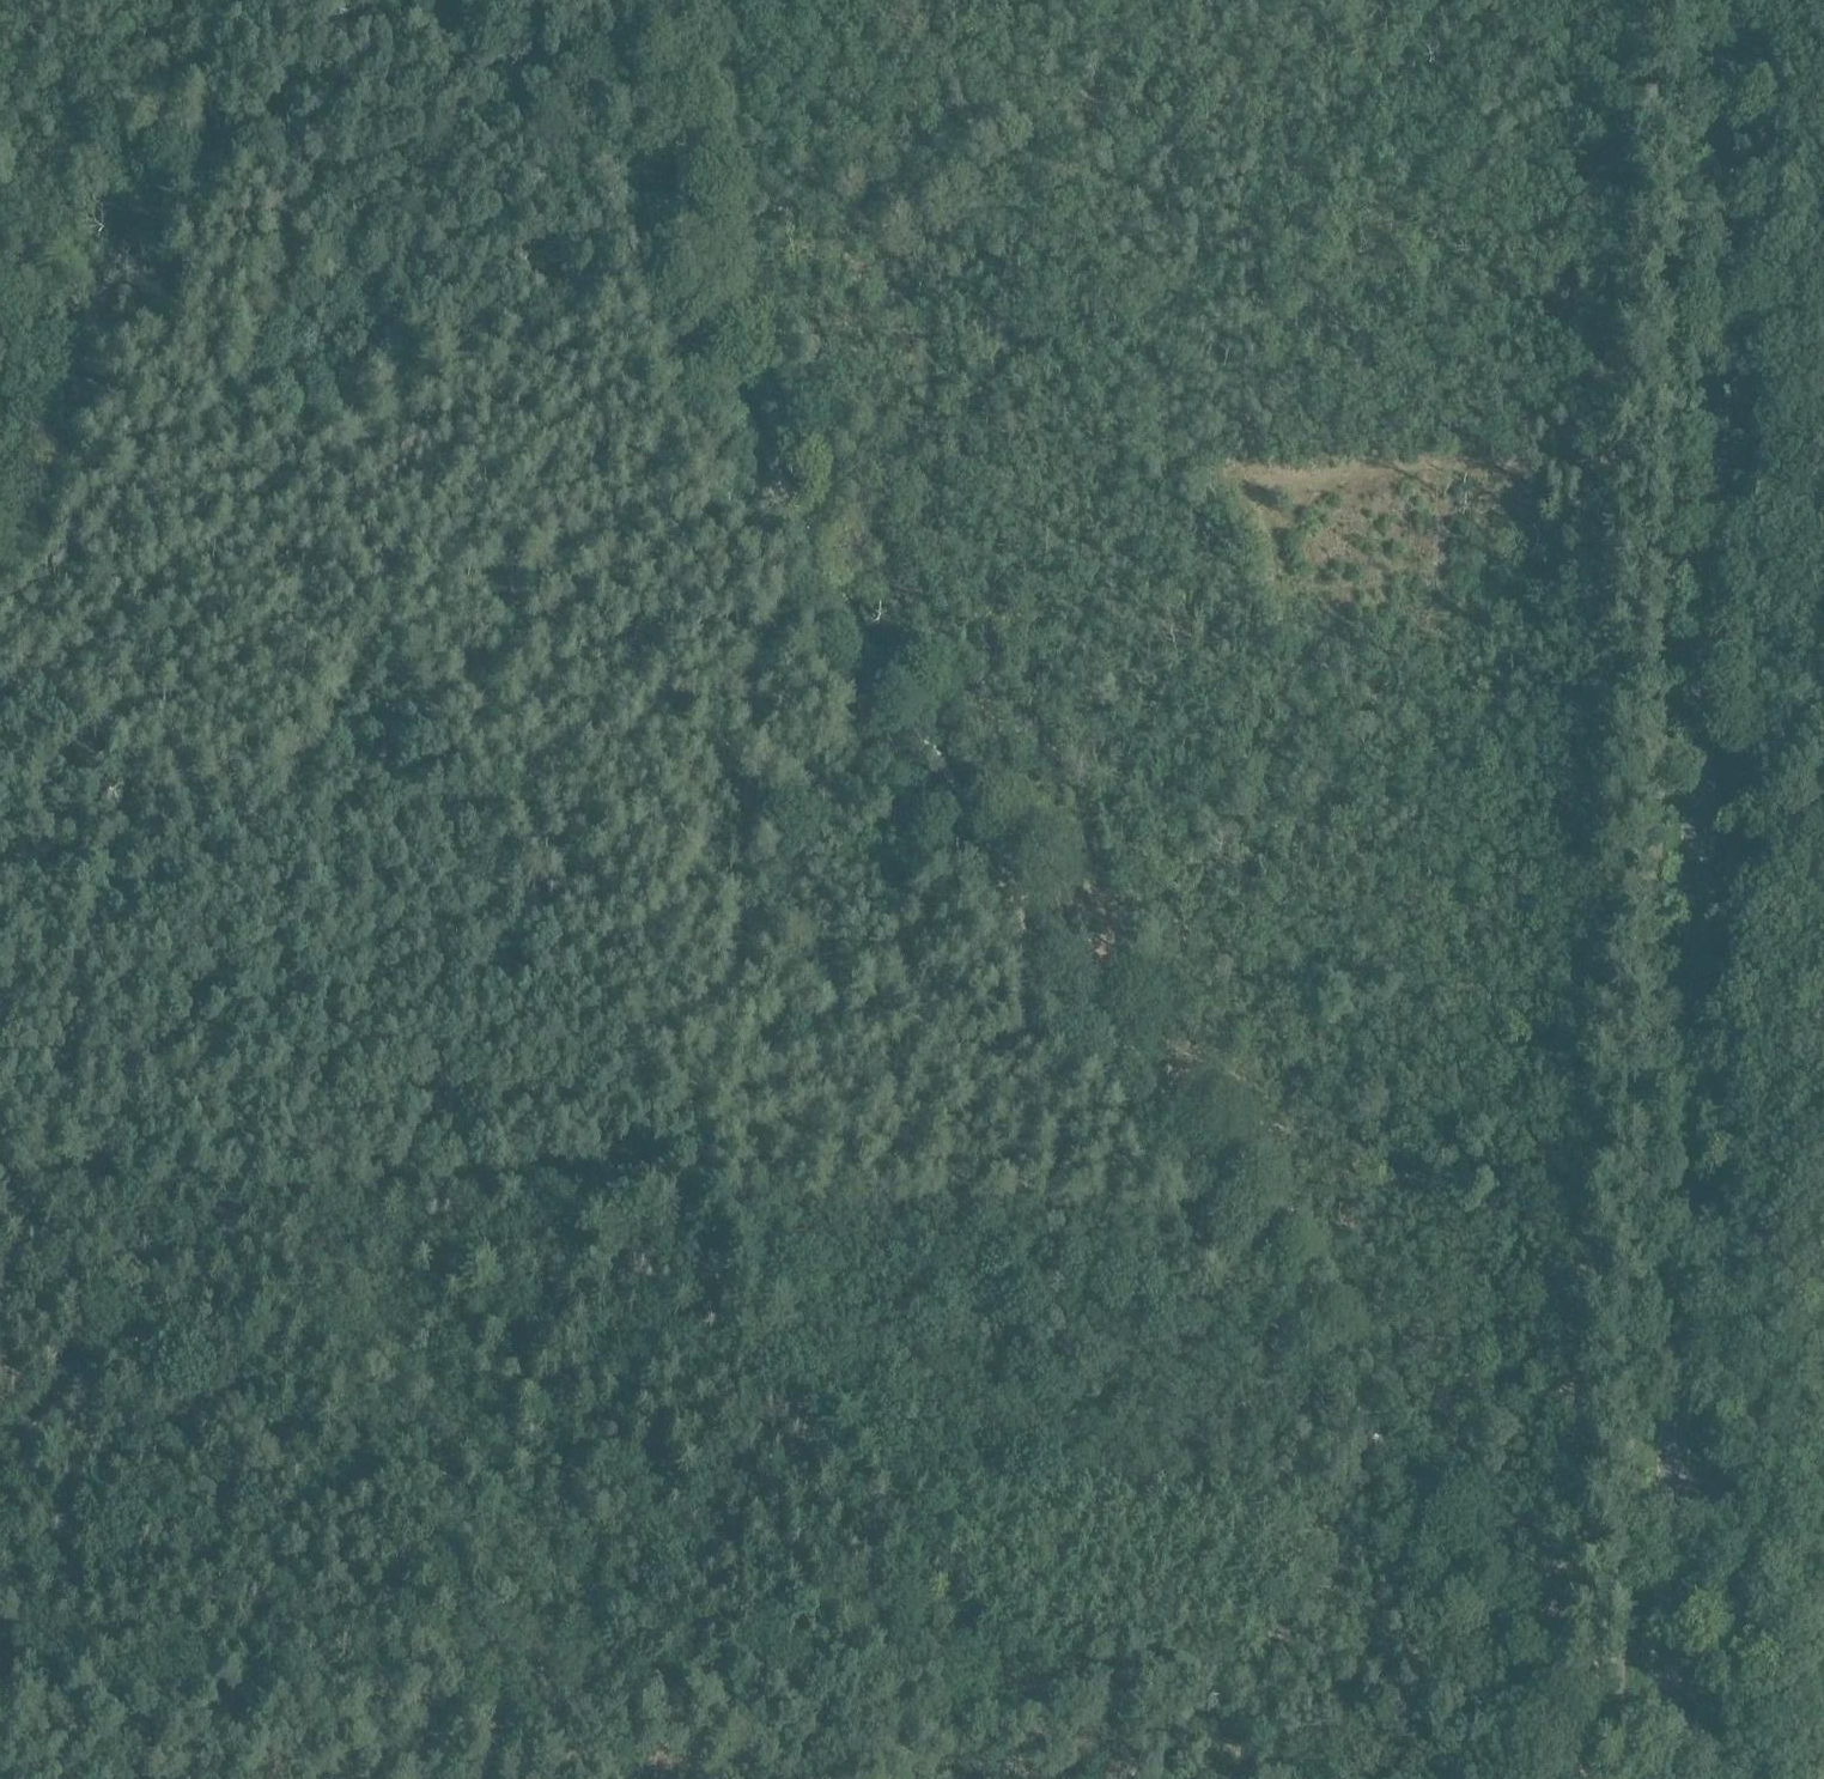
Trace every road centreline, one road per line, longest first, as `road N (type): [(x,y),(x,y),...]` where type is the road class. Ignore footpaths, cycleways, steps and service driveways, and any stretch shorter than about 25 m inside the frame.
road 1 (unclassified): [(1660,1778),(1728,0)]

